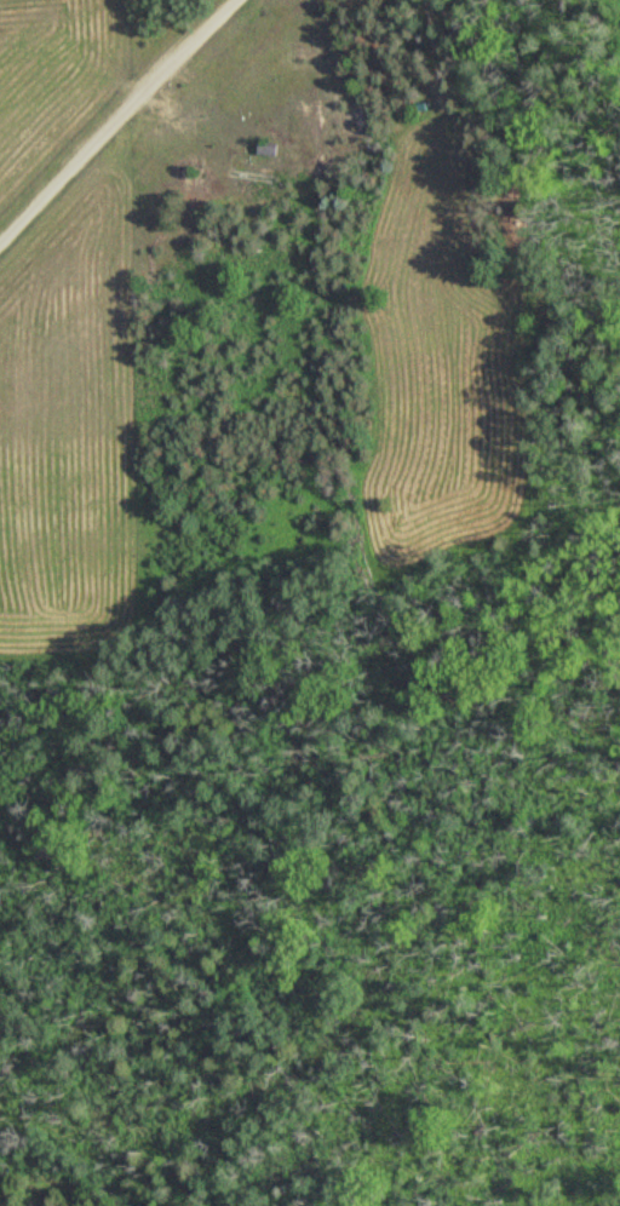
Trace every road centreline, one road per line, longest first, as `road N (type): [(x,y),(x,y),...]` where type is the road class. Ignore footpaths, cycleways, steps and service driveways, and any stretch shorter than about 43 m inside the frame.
road 1 (residential): [(0,237),(219,0)]

